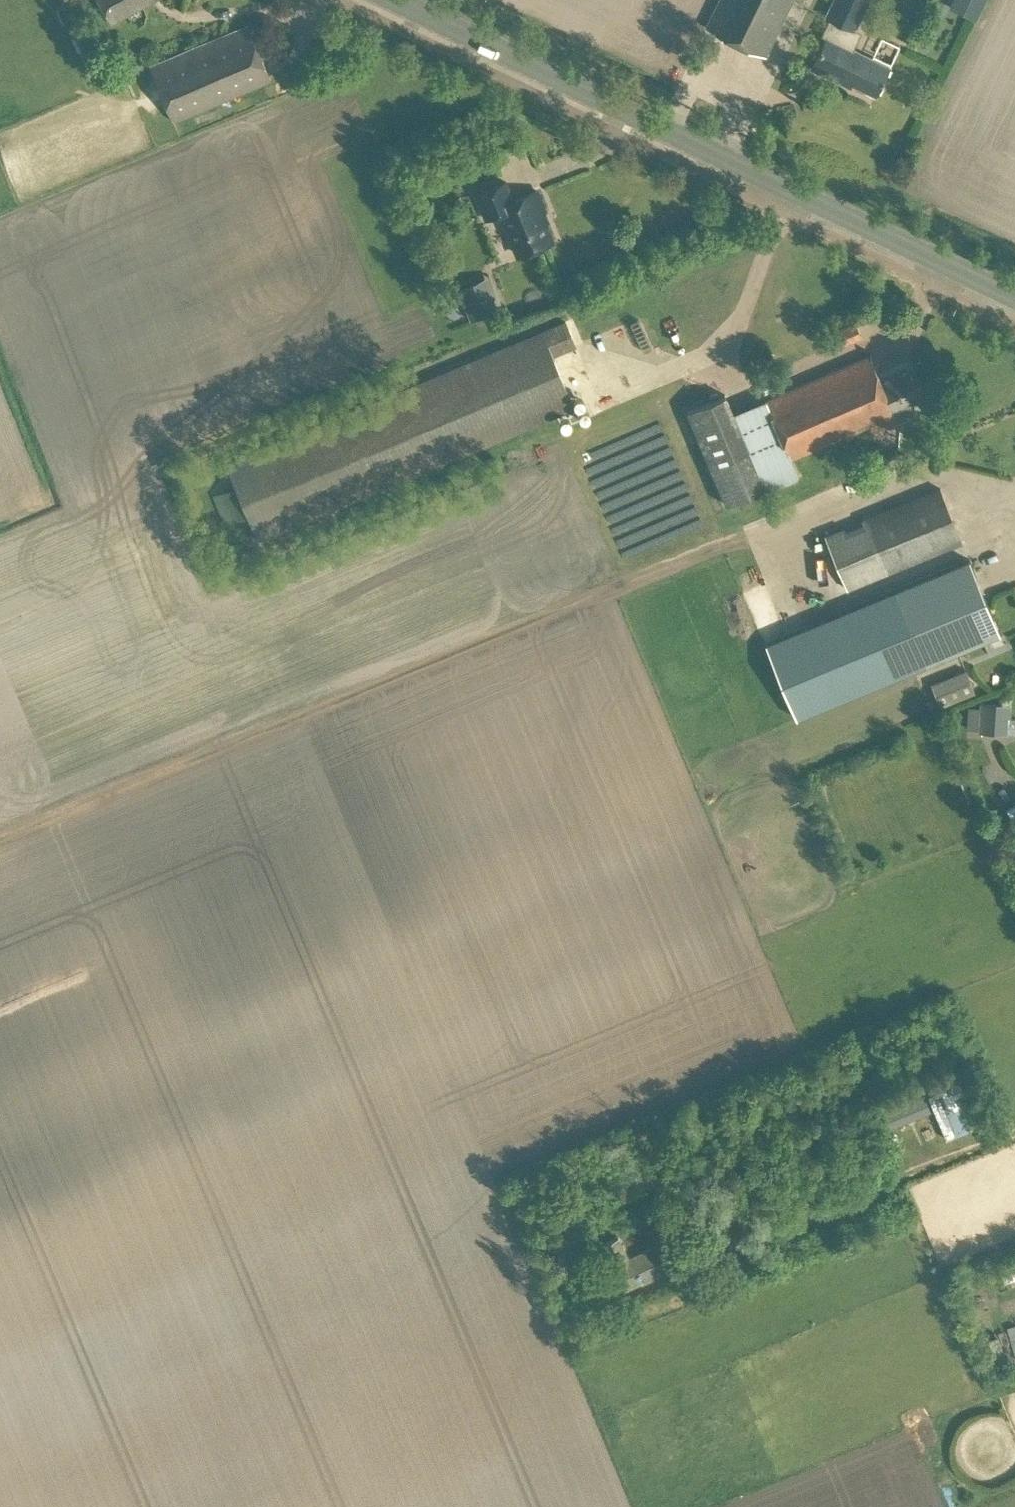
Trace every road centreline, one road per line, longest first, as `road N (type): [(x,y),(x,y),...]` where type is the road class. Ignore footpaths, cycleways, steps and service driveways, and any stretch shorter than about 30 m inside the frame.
road 1 (primary): [(1014,296),(395,0)]

